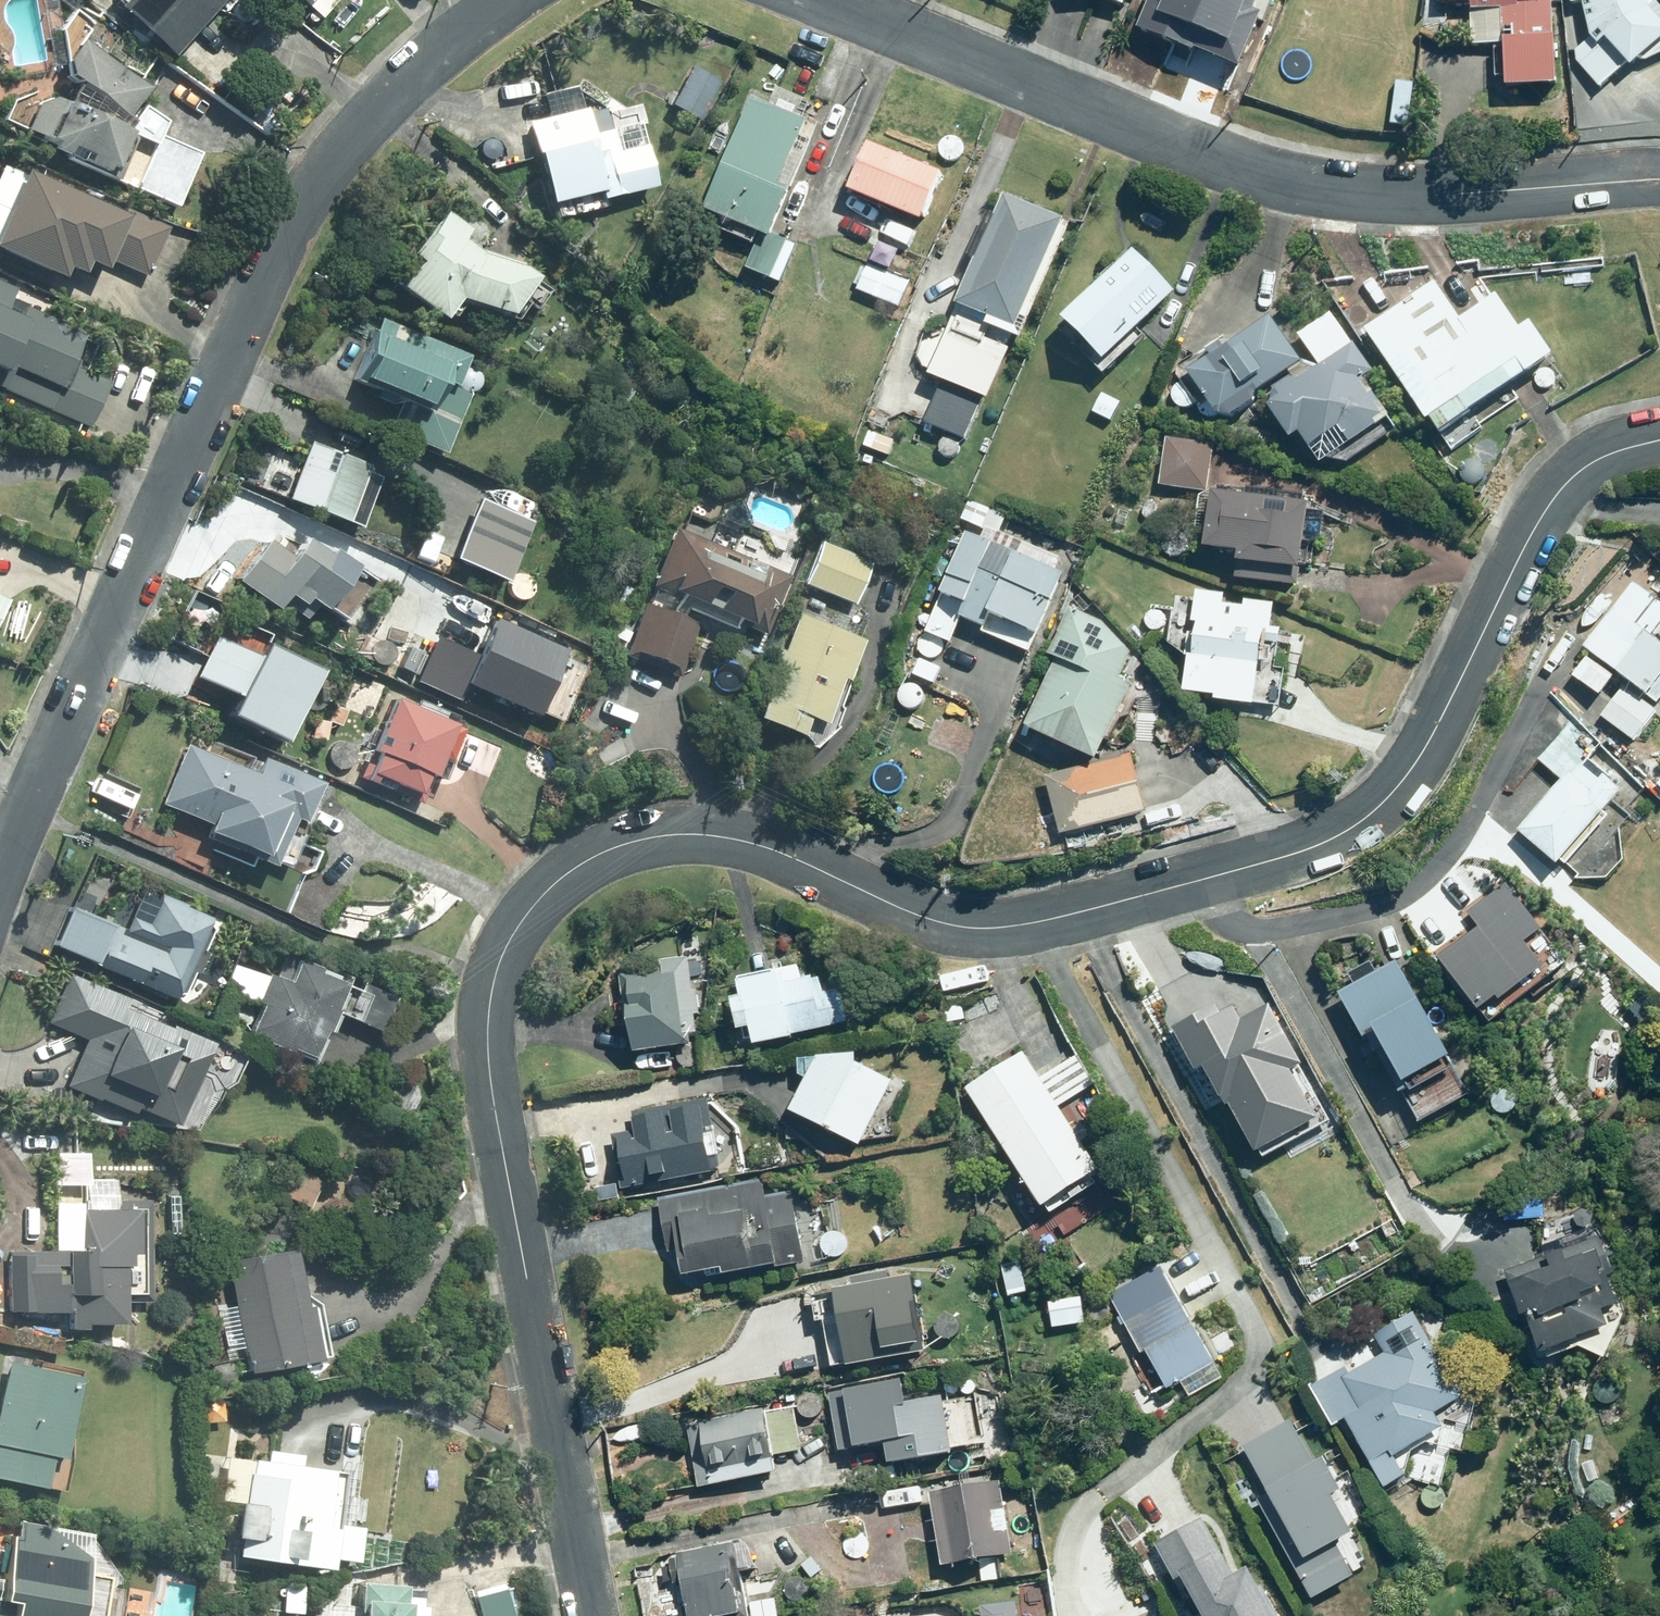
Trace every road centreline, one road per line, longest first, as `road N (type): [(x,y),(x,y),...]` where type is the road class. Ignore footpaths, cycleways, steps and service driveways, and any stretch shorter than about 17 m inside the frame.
road 1 (residential): [(1659,441),(1602,458),(1553,498),(1415,762),(1384,802),(1306,850),(1029,925),(957,926),(922,917),(778,853),(705,835),(632,841),(542,896),(521,921),(492,987),(488,1062),(589,1615)]
road 2 (residential): [(0,885),(298,208),(337,149),(385,99),(507,0)]
road 3 (residential): [(829,0),(1285,185),(1376,196),(1659,180)]

